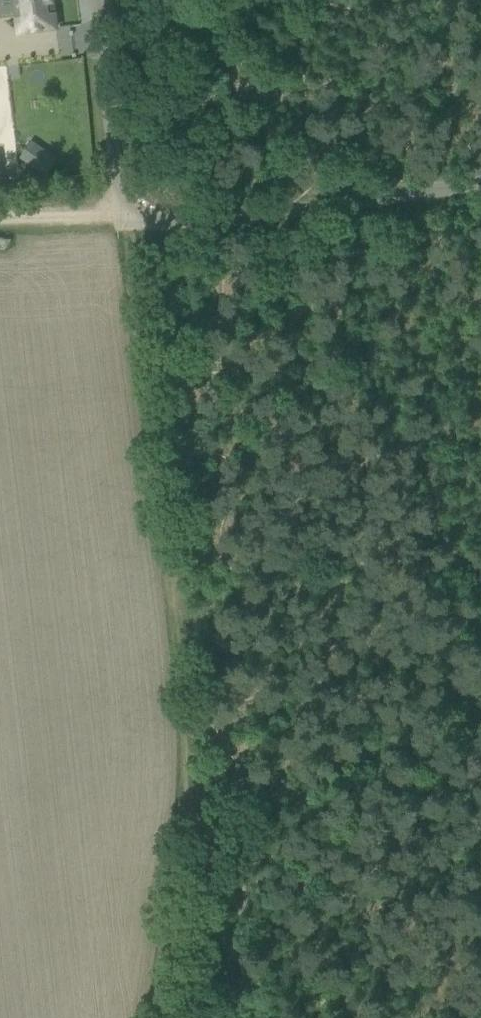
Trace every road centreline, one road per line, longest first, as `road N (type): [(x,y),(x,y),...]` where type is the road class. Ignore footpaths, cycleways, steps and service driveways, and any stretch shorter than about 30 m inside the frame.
road 1 (track): [(190,781),(192,706),(136,333),(128,215)]
road 2 (unclassified): [(128,215),(352,203),(480,183)]
road 3 (track): [(157,1017),(190,781)]
road 4 (unclassified): [(128,215),(103,0)]
road 5 (track): [(0,218),(128,215)]

